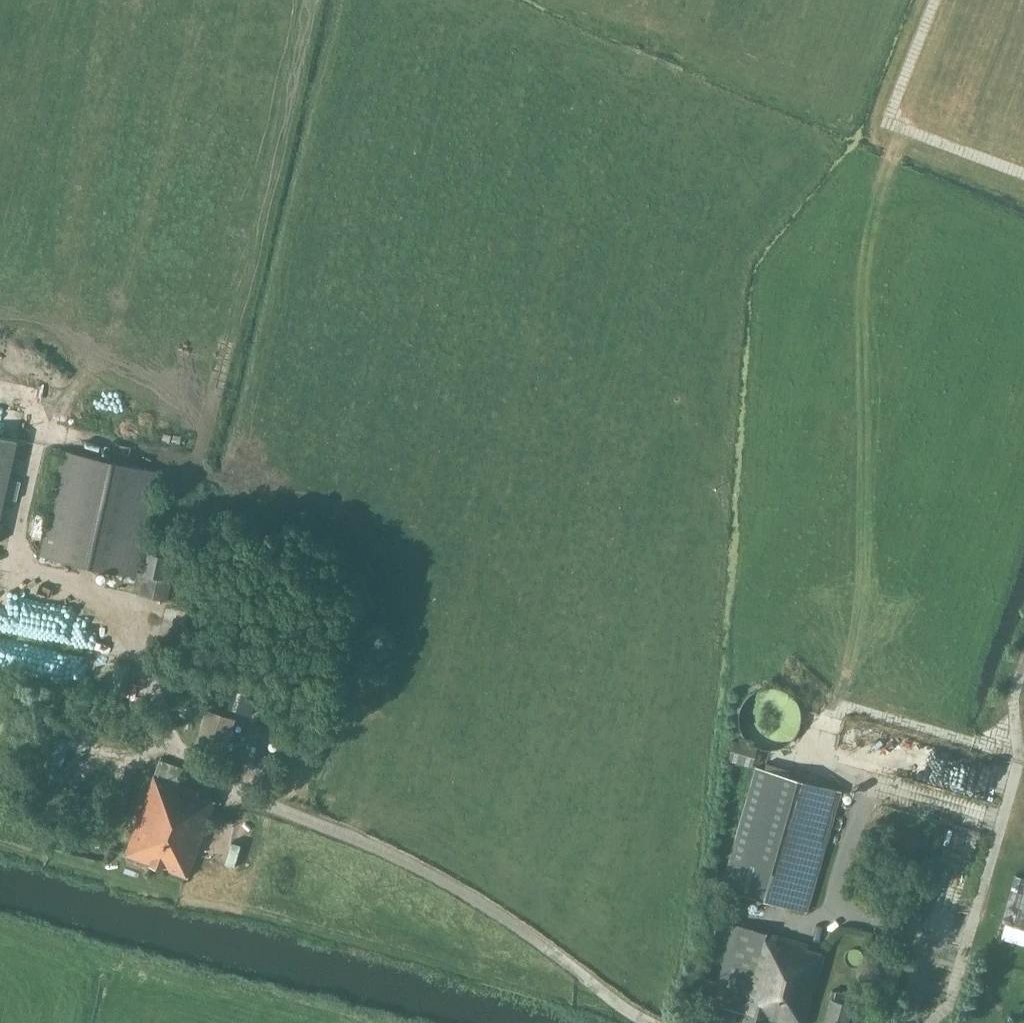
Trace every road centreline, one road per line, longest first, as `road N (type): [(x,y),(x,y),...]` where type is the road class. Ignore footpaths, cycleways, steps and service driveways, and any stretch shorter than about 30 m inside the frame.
road 1 (track): [(1023,661),(1015,686),(1017,763),(1005,814),(952,1001),(930,1022)]
road 2 (track): [(935,0),(892,117),(897,126),(1023,174)]

